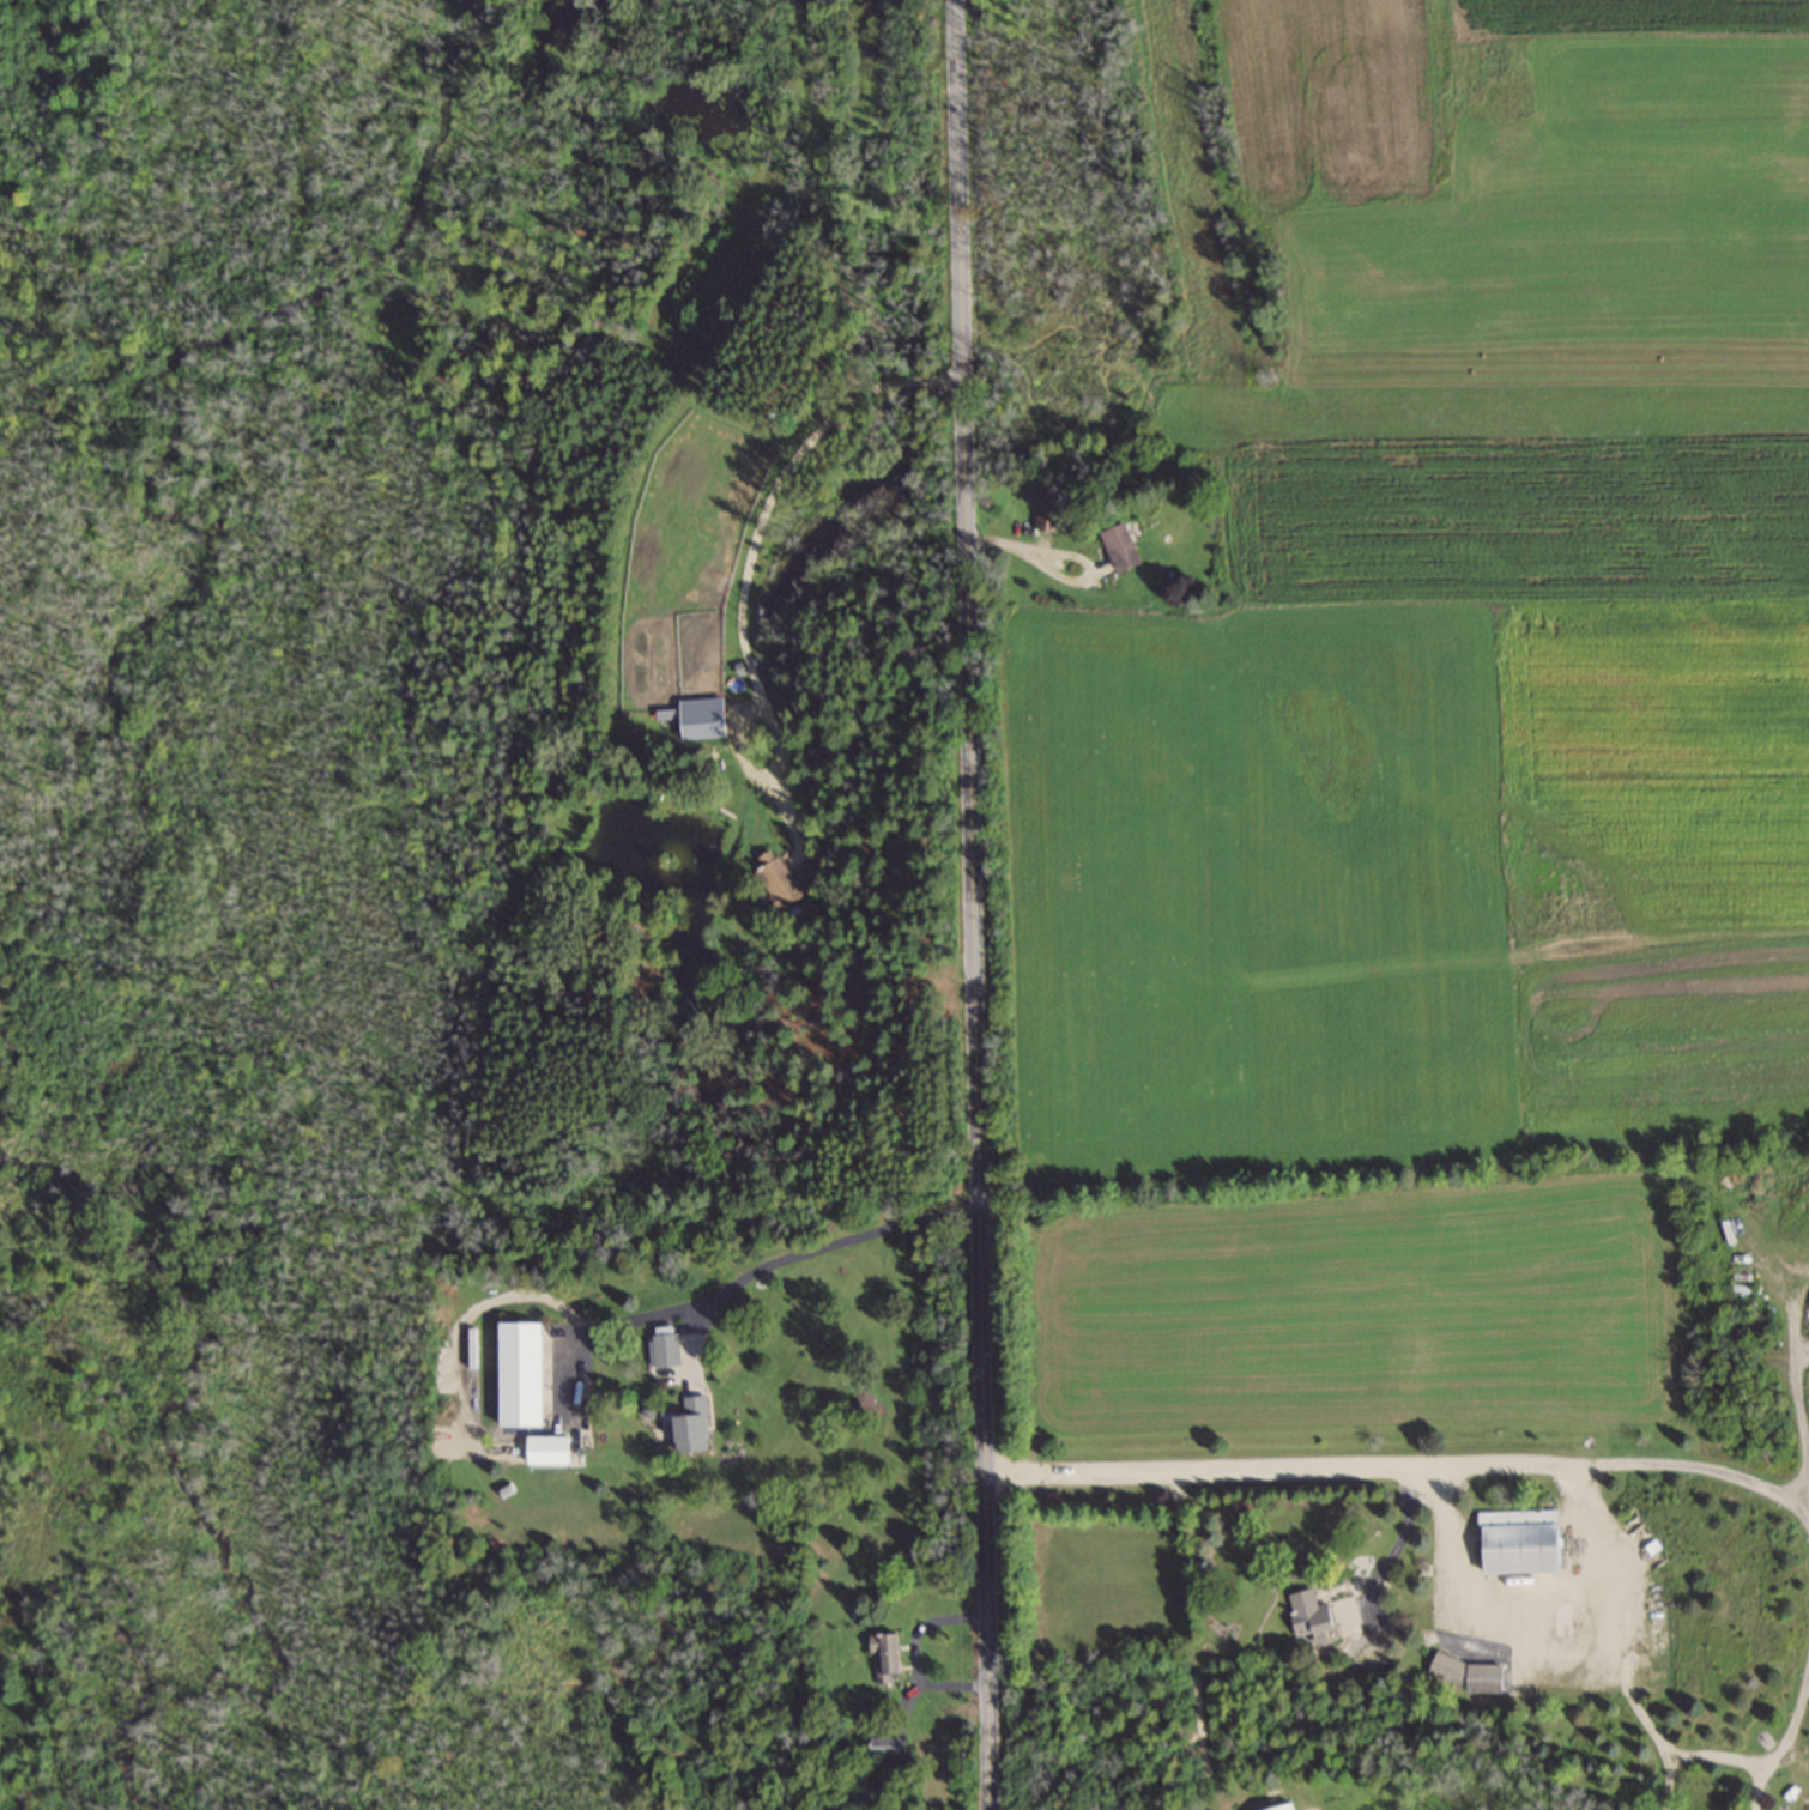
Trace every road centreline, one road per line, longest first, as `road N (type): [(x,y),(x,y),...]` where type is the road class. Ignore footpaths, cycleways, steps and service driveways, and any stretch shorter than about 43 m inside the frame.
road 1 (tertiary): [(994,1809),(955,0)]
road 2 (residential): [(1808,1533),(1802,1515),(1767,1494),(1695,1471),(1048,1481),(987,1471)]

